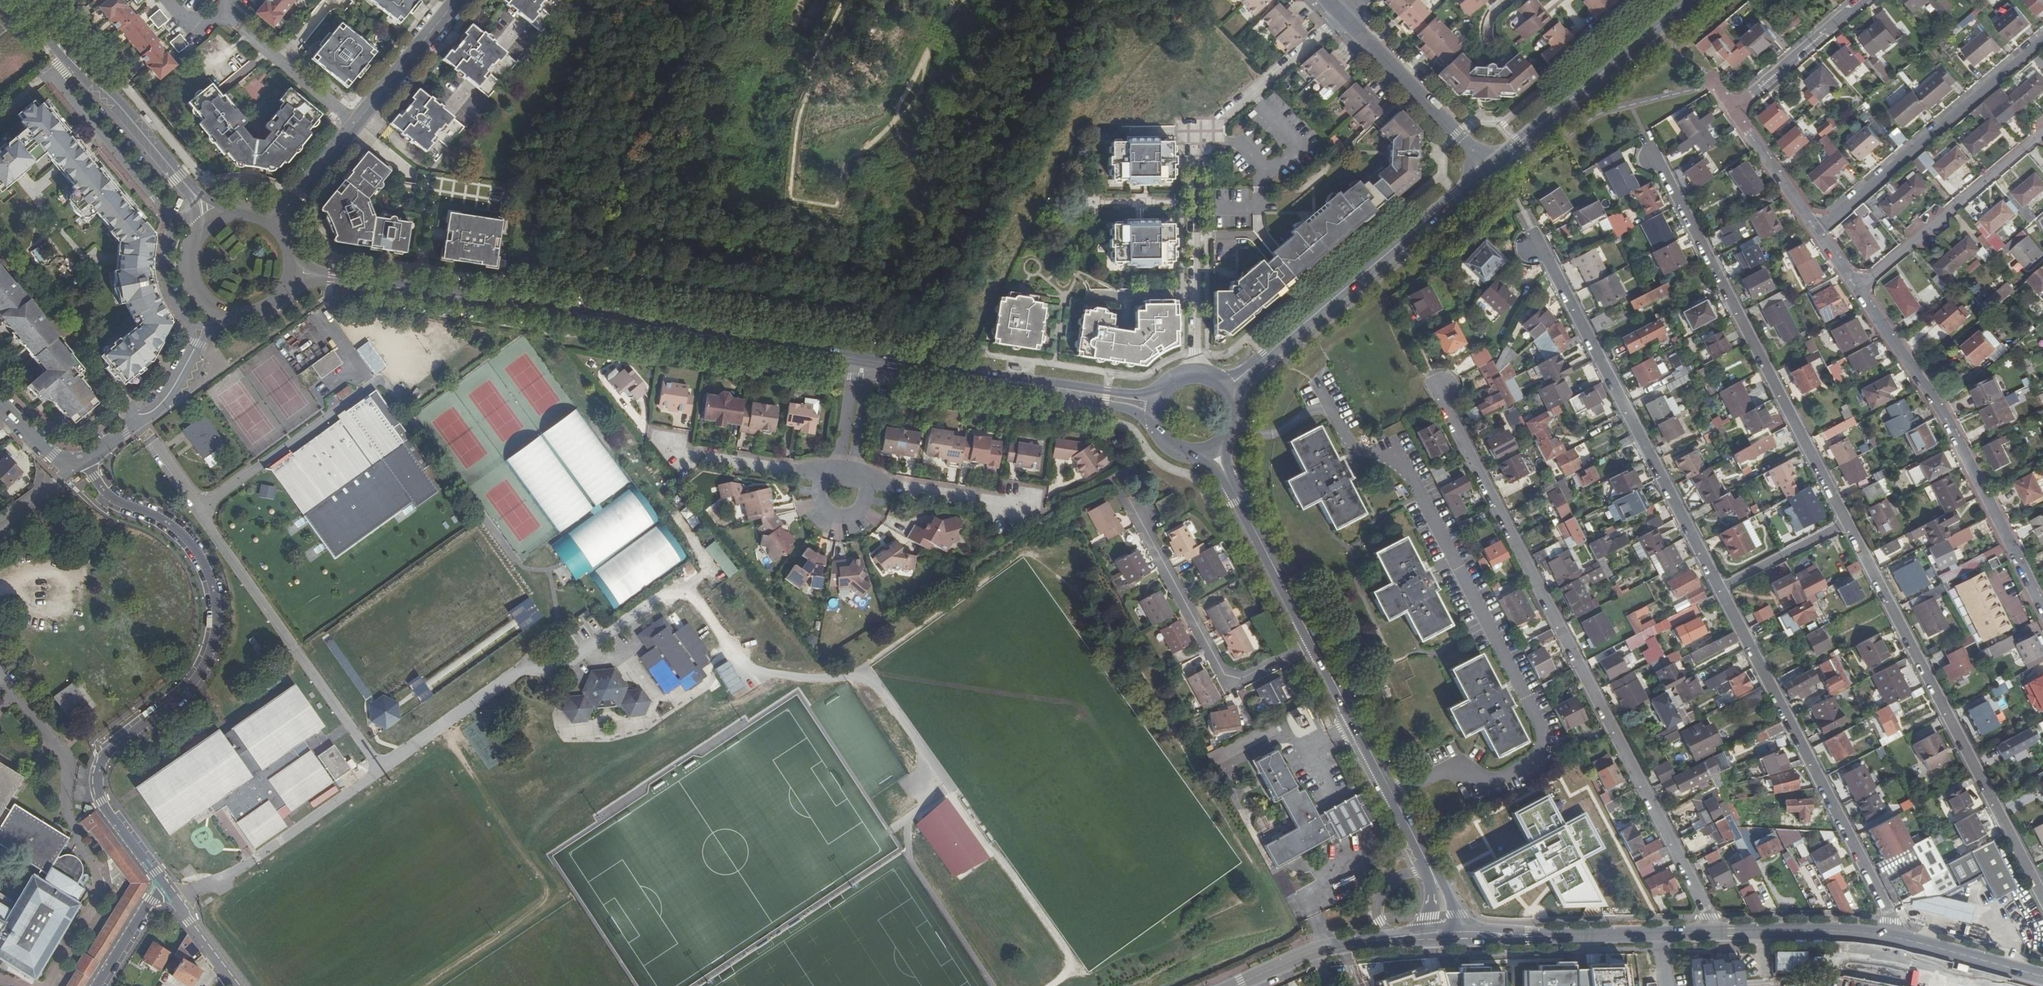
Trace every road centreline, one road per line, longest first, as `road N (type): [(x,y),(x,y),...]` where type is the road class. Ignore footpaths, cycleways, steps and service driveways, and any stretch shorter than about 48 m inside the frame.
road 1 (residential): [(1441,388),(1711,933)]
road 2 (residential): [(1338,423),(1359,455),(1409,468),(1548,737),(1536,764),(1503,783),(1447,770),(1391,795)]
road 3 (residential): [(295,272),(859,358)]
road 4 (residential): [(164,887),(104,804),(98,770),(202,671),(215,600),(184,537),(107,495),(83,463)]
road 5 (residential): [(1197,371),(1195,141),(1343,18)]
road 6 (residential): [(2042,897),(1848,522)]
road 7 (residential): [(1848,522),(1652,158)]
road 8 (residential): [(1533,245),(1548,259),(1721,589)]
road 9 (residential): [(1721,589),(1886,906),(1886,934)]
road 10 (residential): [(2042,608),(1939,404),(1859,288)]
road 11 (secondary): [(1491,167),(1229,387)]
road 12 (residential): [(14,0),(120,109),(191,201),(199,231)]
road 13 (residential): [(859,358),(1154,408)]
road 14 (residential): [(236,211),(197,190),(28,0)]
road 15 (residential): [(1816,230),(2042,40)]
road 16 (unclassified): [(1138,516),(1231,679),(1314,643)]
road 17 (secondary): [(1689,0),(1491,167)]
road 18 (residential): [(1859,288),(2042,133)]
road 19 (secondary): [(1314,643),(1211,452)]
road 20 (residential): [(83,463),(159,410),(185,380),(206,329),(232,316)]
road 21 (secondary): [(1660,935),(1444,939)]
road 22 (residential): [(1491,167),(1343,18)]
road 23 (secondary): [(1886,934),(1711,933)]
road 24 (secondary): [(1391,795),(1314,643)]
road 25 (residential): [(1861,0),(1732,109)]
road 26 (secondary): [(2042,977),(1886,934)]
road 27 (residential): [(865,482),(1023,511)]
road 28 (residential): [(456,0),(356,124)]
road 29 (secondary): [(1444,939),(1441,892),(1391,795)]
road 30 (residential): [(239,27),(356,124)]
road 31 (residential): [(1816,230),(1732,109)]
road 32 (residential): [(674,453),(817,473)]
road 33 (residential): [(1721,589),(1848,522)]
road 34 (residential): [(356,124),(276,223)]
road 35 (residential): [(164,887),(237,985)]

